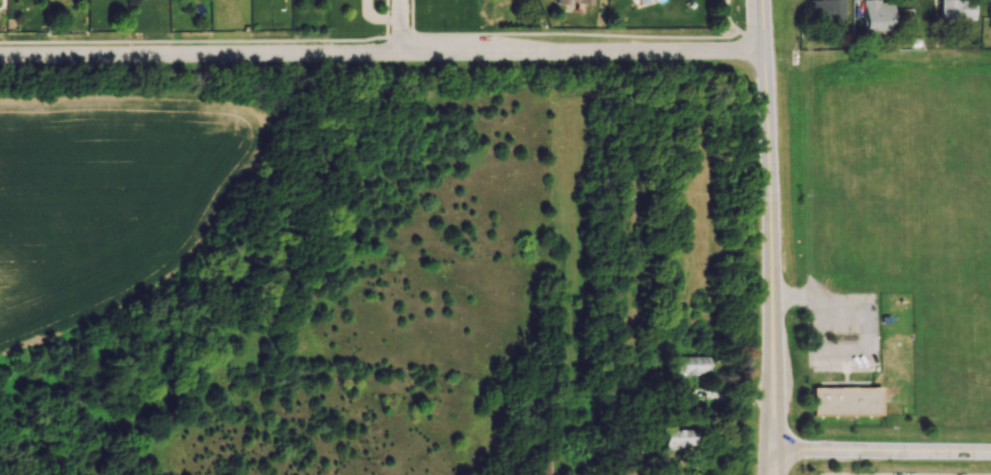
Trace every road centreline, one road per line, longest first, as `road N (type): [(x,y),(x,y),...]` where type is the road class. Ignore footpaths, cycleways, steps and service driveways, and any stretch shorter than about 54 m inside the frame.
road 1 (tertiary): [(0,54),(765,44)]
road 2 (tertiary): [(764,0),(772,449)]
road 3 (residential): [(772,449),(990,451)]

